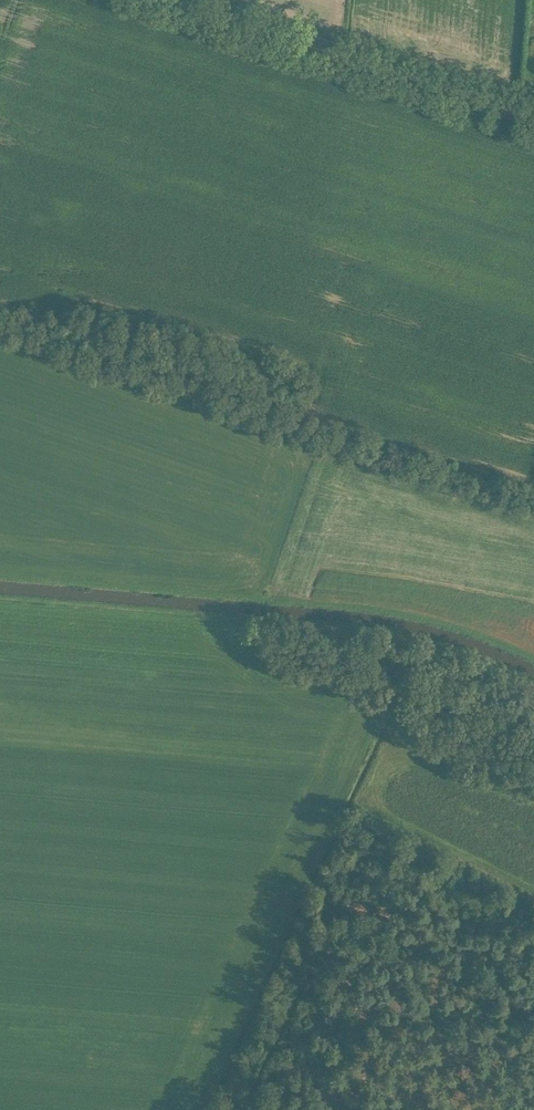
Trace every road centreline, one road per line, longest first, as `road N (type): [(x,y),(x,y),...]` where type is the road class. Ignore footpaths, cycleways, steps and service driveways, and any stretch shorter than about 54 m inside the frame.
road 1 (unclassified): [(533,115),(175,0)]

